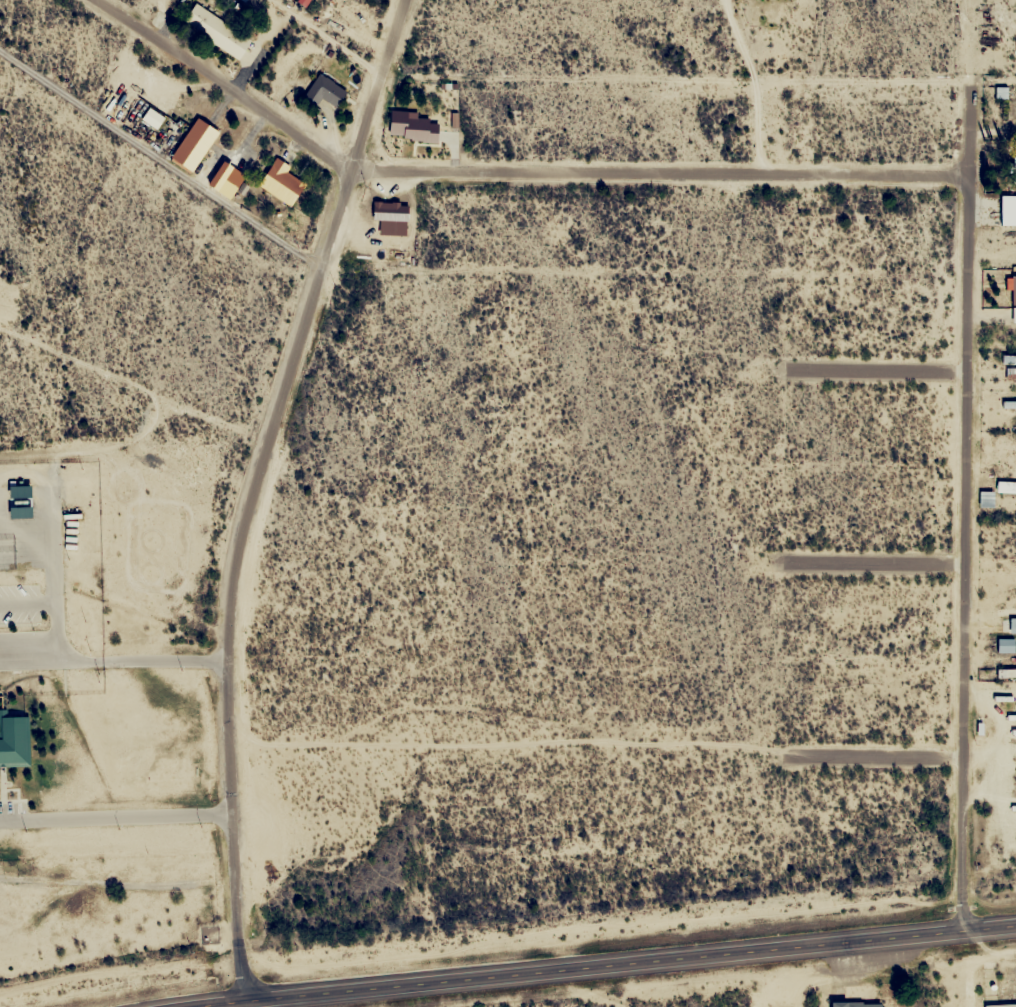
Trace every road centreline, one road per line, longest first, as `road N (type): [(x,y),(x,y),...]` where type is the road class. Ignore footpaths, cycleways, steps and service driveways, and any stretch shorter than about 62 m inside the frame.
road 1 (residential): [(239,999),(221,659),(233,542),(401,0)]
road 2 (residential): [(961,74),(962,931)]
road 3 (primary): [(820,944),(185,1006)]
road 4 (residential): [(345,170),(964,174)]
road 5 (residential): [(345,170),(97,0)]
road 6 (primary): [(1015,926),(820,944)]
road 7 (residential): [(964,371),(777,371)]
road 8 (residential): [(964,577),(778,576)]
road 9 (residential): [(964,746),(781,744)]

